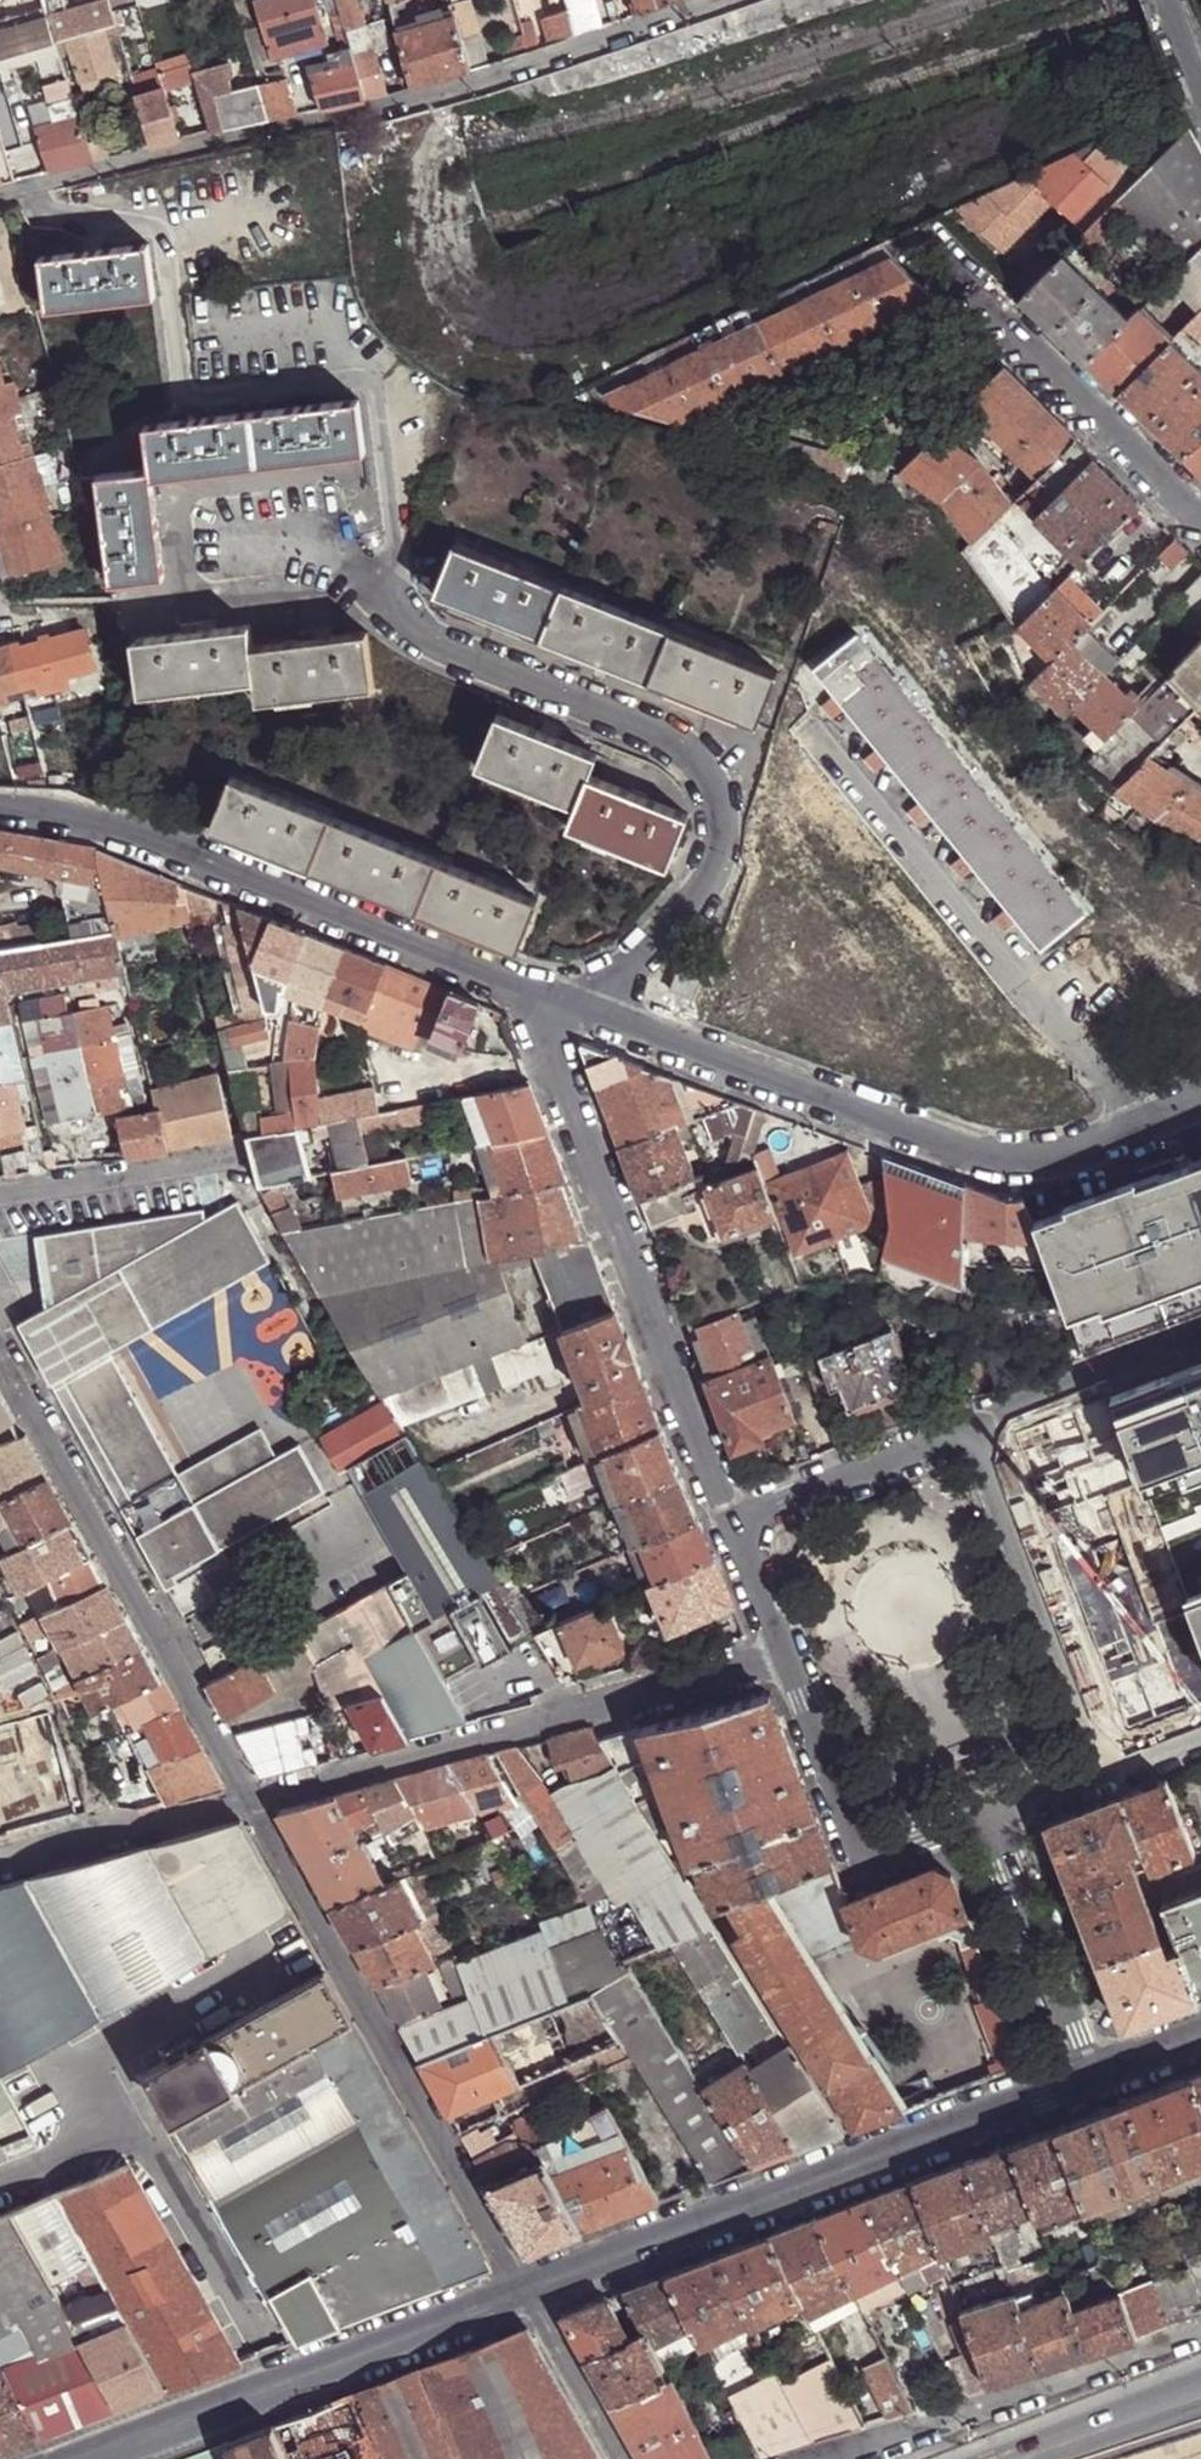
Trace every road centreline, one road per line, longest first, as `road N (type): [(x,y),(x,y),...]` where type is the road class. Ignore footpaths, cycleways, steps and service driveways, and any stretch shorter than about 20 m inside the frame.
road 1 (residential): [(0,197),(431,93),(719,0)]
road 2 (residential): [(531,990),(988,1161),(1044,1165),(1200,1104)]
road 3 (residential): [(528,2295),(1087,2081)]
road 4 (residential): [(531,990),(723,1501),(743,1526)]
road 5 (residential): [(253,1799),(528,2295)]
road 6 (residential): [(0,807),(65,815),(217,864),(531,990)]
road 7 (residential): [(253,1799),(786,1656)]
road 8 (residential): [(0,1348),(253,1799)]
road 9 (residential): [(98,2458),(528,2295)]
road 10 (residential): [(1200,521),(919,243)]
road 11 (residential): [(1095,1776),(1103,1750),(980,1435)]
road 12 (residential): [(786,1656),(851,1832),(865,1849),(984,1817)]
road 13 (residential): [(1087,2081),(984,1817)]
road 14 (residential): [(0,1866),(253,1799)]
road 15 (residential): [(980,1435),(961,1431),(786,1498),(743,1526)]
road 16 (residential): [(0,1196),(241,1158)]
road 17 (unclassified): [(980,1435),(1007,1412),(1200,1341)]
road 18 (residential): [(873,2458),(1060,2386)]
road 19 (residential): [(528,2295),(622,2458)]
road 20 (residential): [(1060,2386),(1200,2334)]
road 21 (residential): [(743,1526),(743,1551),(786,1656)]
road 22 (residential): [(1087,2081),(1200,2038)]

